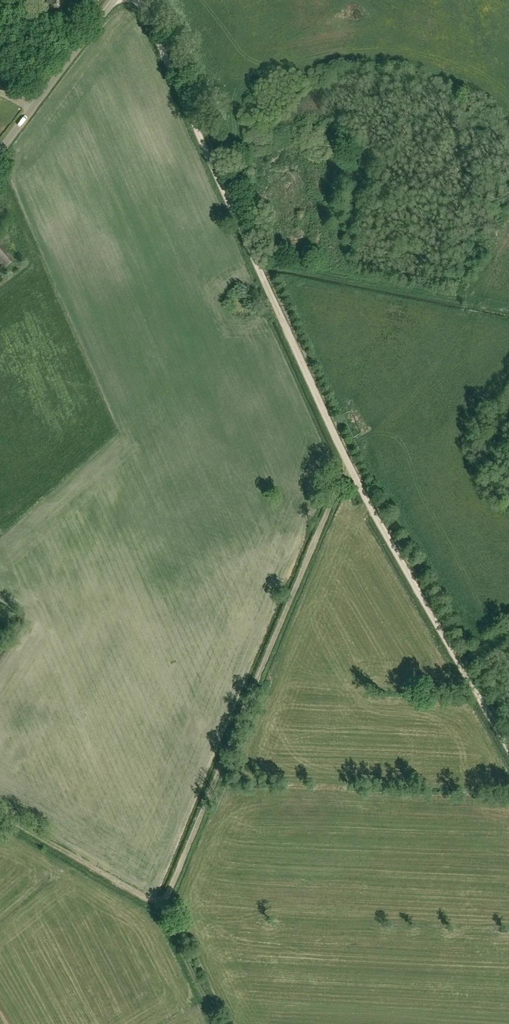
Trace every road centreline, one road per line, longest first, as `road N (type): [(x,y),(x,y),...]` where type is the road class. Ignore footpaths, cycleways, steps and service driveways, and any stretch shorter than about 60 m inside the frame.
road 1 (track): [(138,0),(348,463),(508,749)]
road 2 (track): [(348,463),(160,908)]
road 3 (track): [(0,814),(160,908),(219,1023)]
road 4 (track): [(254,258),(466,299)]
road 5 (unclassified): [(0,151),(115,0)]

